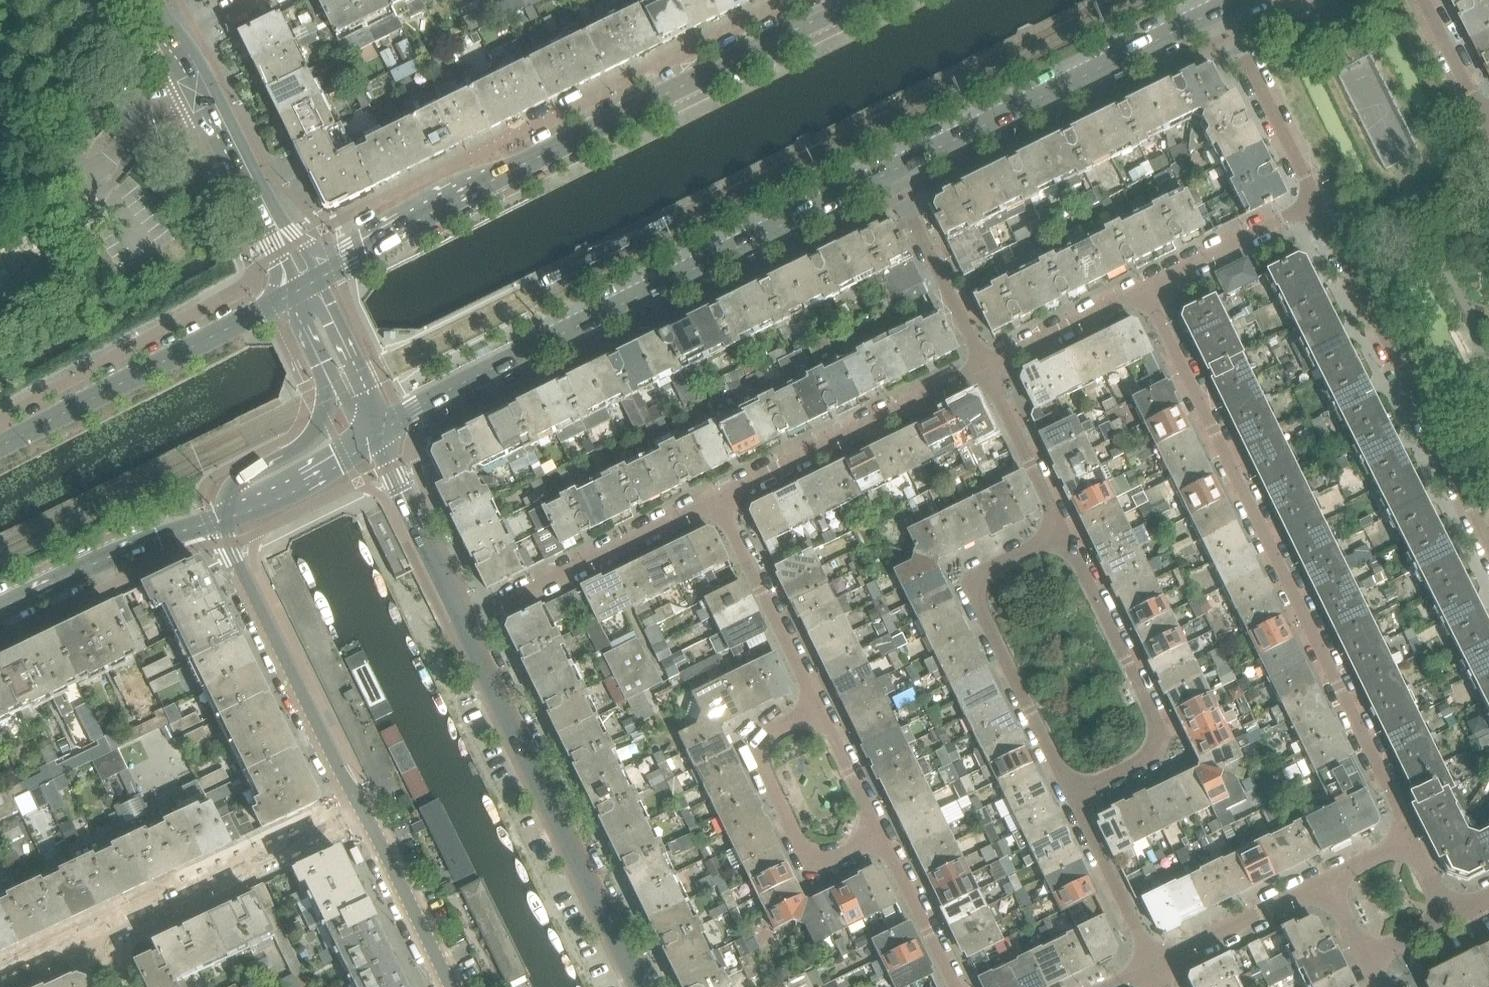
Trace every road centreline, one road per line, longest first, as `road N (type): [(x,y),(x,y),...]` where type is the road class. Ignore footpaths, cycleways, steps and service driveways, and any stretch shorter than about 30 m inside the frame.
road 1 (secondary): [(847,0),(469,191),(303,288)]
road 2 (residential): [(1411,839),(1147,292)]
road 3 (secondary): [(379,442),(458,385),(889,173)]
road 4 (tertiary): [(639,986),(461,621)]
road 5 (residential): [(1316,205),(1488,545)]
road 6 (secondary): [(889,173),(1225,4)]
road 7 (secondary): [(303,288),(0,444)]
road 8 (residential): [(1061,533),(980,572),(972,591),(1069,794)]
road 9 (residential): [(1069,794),(1146,756),(1158,737),(1061,533)]
road 10 (tertiary): [(227,517),(245,576),(360,811)]
road 11 (residential): [(813,689),(738,726),(802,861),(877,827)]
road 12 (residential): [(985,370),(717,498)]
road 13 (residential): [(360,811),(91,936)]
road 14 (residential): [(717,498),(461,621)]
road 15 (tertiary): [(303,288),(205,89),(174,42)]
road 16 (secondary): [(0,608),(134,546),(227,517)]
road 17 (residential): [(1225,4),(1316,205)]
road 18 (residential): [(889,173),(985,370)]
road 19 (residential): [(813,689),(717,498)]
road 20 (residential): [(1151,965),(1330,878)]
road 21 (tertiary): [(461,621),(379,442)]
road 22 (tertiary): [(360,811),(450,986)]
road 23 (residential): [(1316,205),(1147,292)]
road 24 (residential): [(1069,794),(1151,965)]
road 25 (residential): [(985,370),(1061,533)]
road 26 (residential): [(1147,292),(985,370)]
road 27 (residential): [(954,986),(877,827)]
road 28 (tertiary): [(336,392),(307,445),(237,484),(227,517)]
road 29 (tertiary): [(379,442),(327,310),(303,288)]
road 30 (secondary): [(227,517),(367,449)]
road 31 (residential): [(877,827),(813,689)]
road 32 (residential): [(1487,116),(1433,0)]

